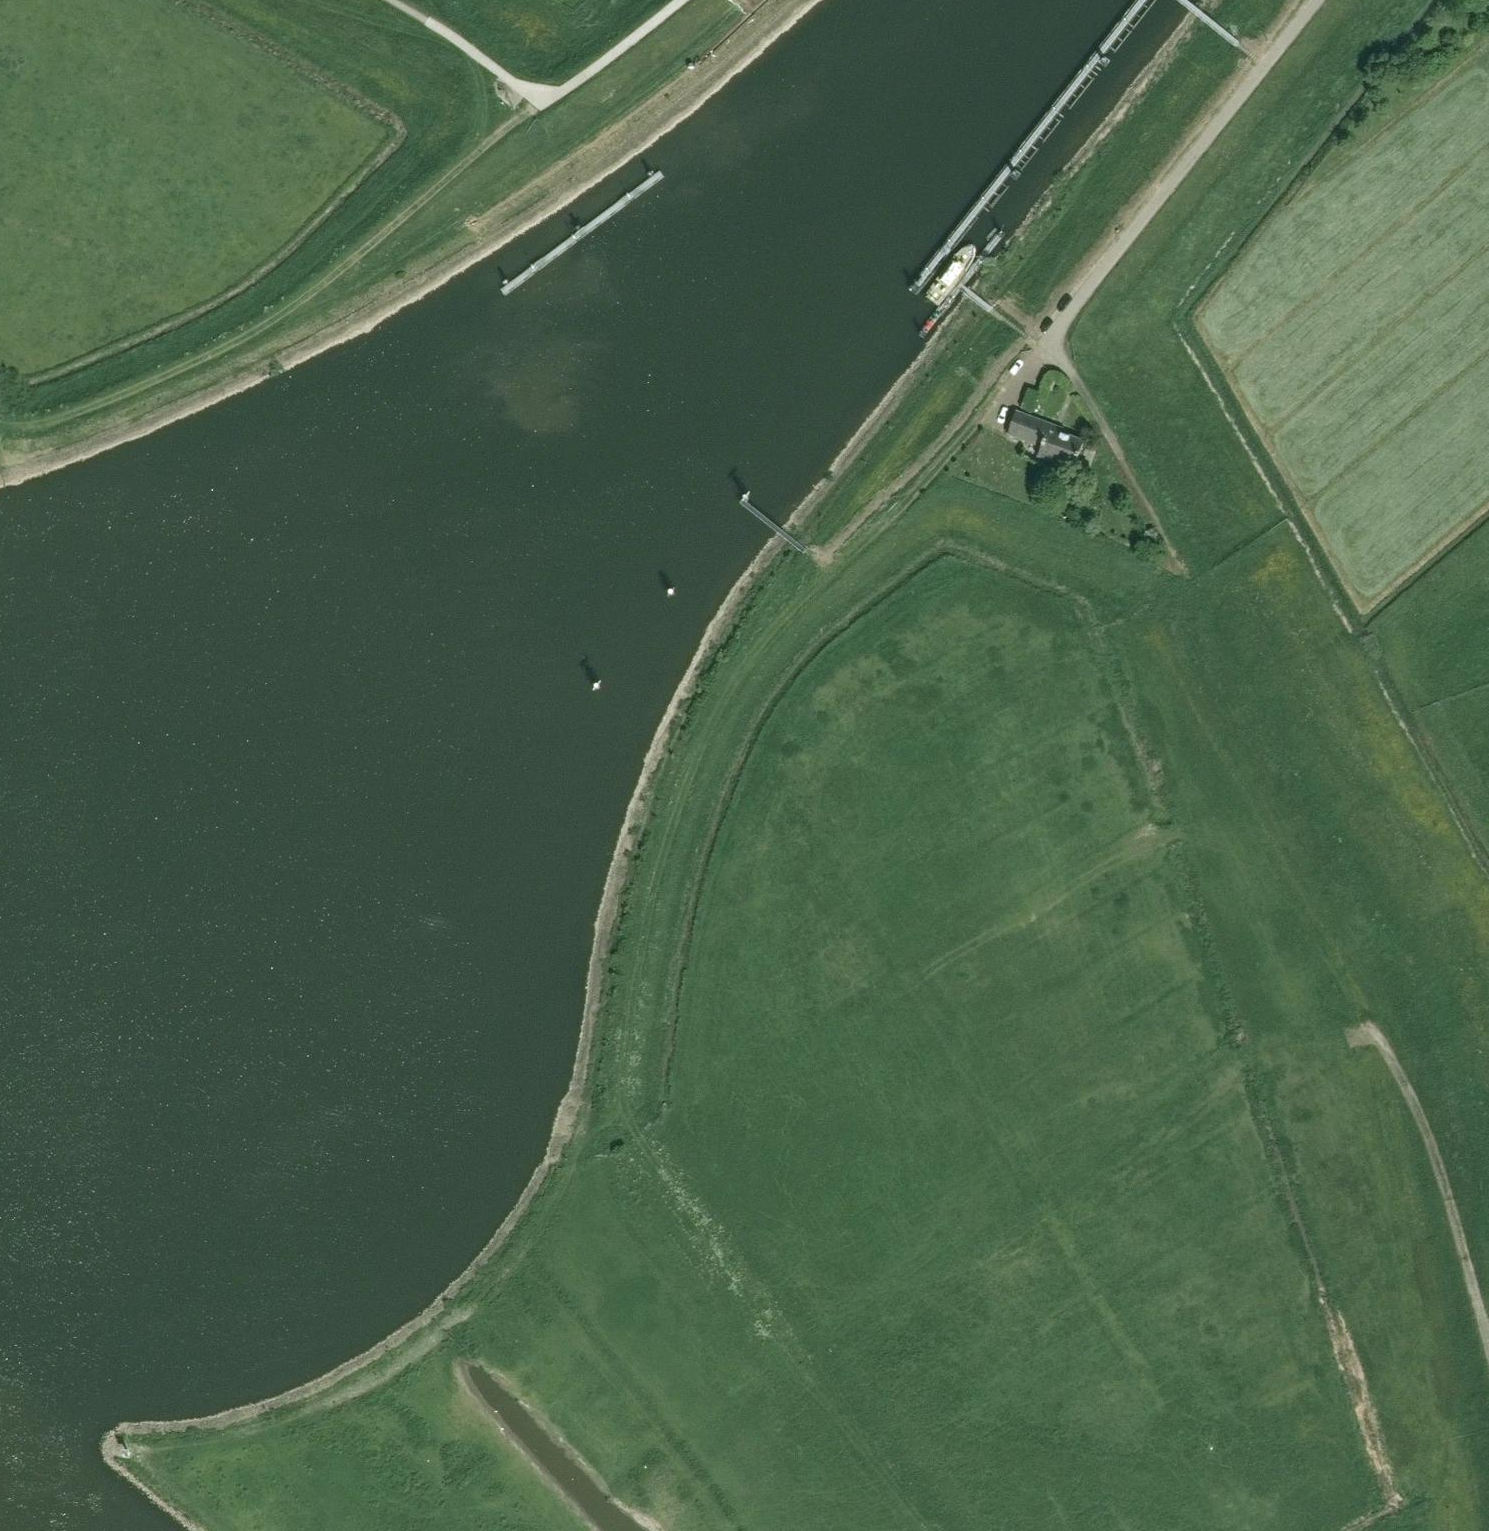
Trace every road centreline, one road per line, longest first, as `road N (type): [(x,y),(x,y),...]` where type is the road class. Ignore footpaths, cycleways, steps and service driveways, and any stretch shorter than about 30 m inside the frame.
road 1 (unclassified): [(1317,0),(1051,338)]
road 2 (track): [(1488,1335),(1438,1160),(1373,1033)]

